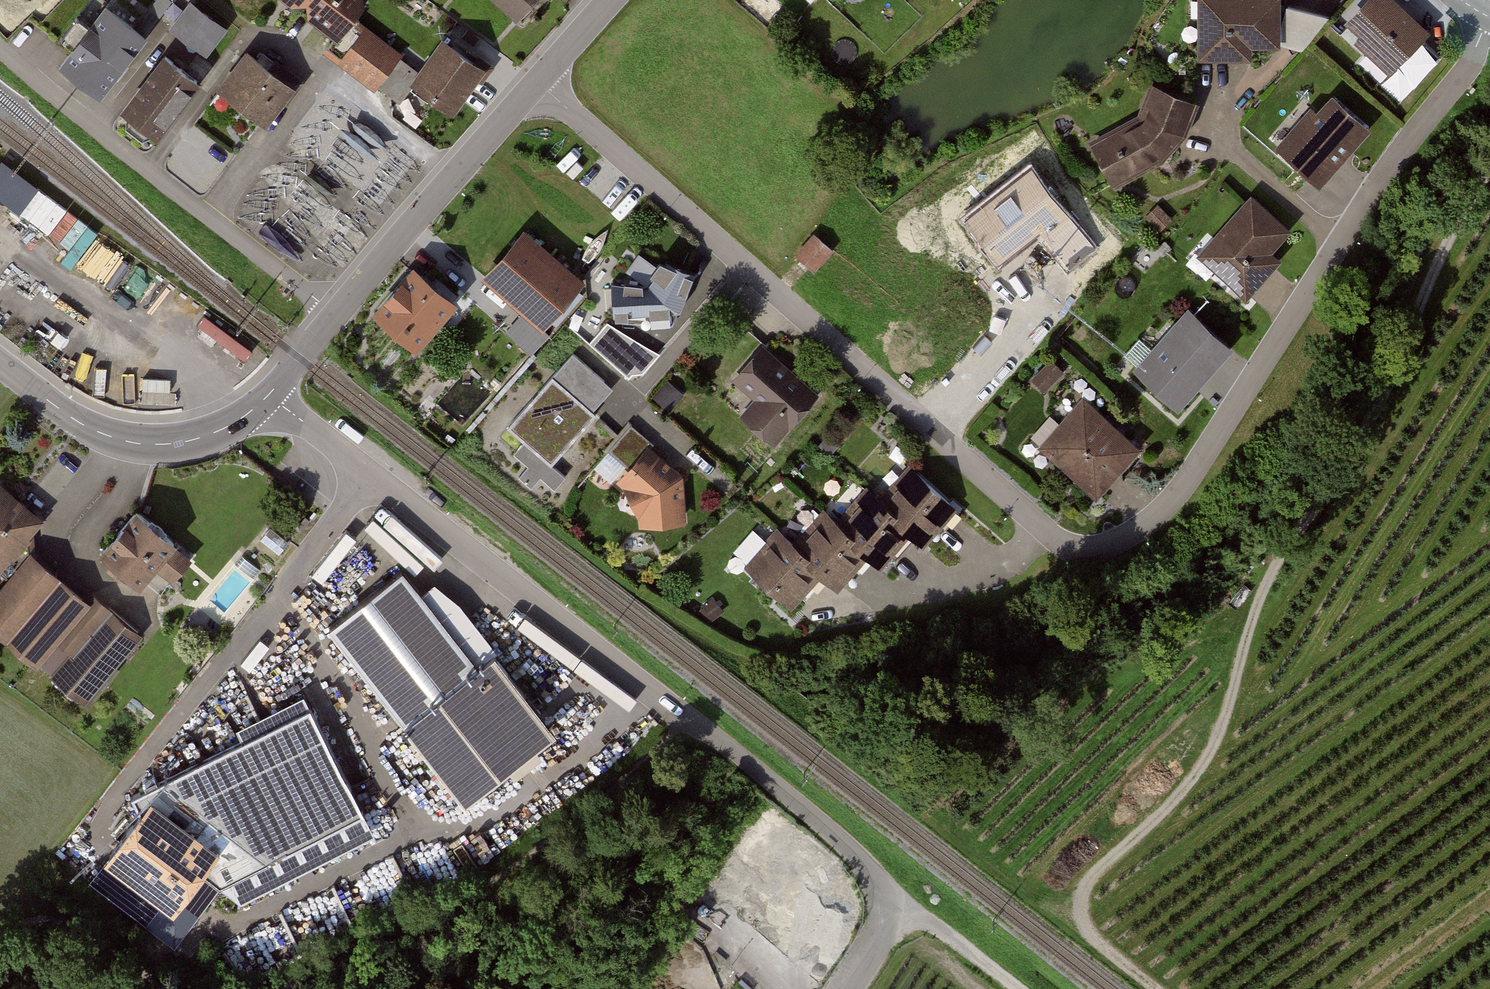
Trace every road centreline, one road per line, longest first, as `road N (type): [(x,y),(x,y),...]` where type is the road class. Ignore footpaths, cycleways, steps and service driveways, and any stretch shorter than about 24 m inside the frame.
road 1 (residential): [(1482,19),(1466,73),(1363,204),(1174,500),(1152,522),(1097,547),(1075,548),(1040,526),(536,81)]
road 2 (track): [(1489,172),(1454,231),(1381,407),(1294,534),(1218,742),(1174,803),(1086,891),(1087,929),(1155,988)]
road 3 (residential): [(269,395),(759,768),(837,831),(898,907)]
road 4 (track): [(335,314),(0,53)]
road 5 (residential): [(269,395),(536,81)]
road 6 (residential): [(61,410),(114,438),(173,445),(213,435),(269,395)]
road 7 (track): [(1005,988),(898,907),(850,988)]

